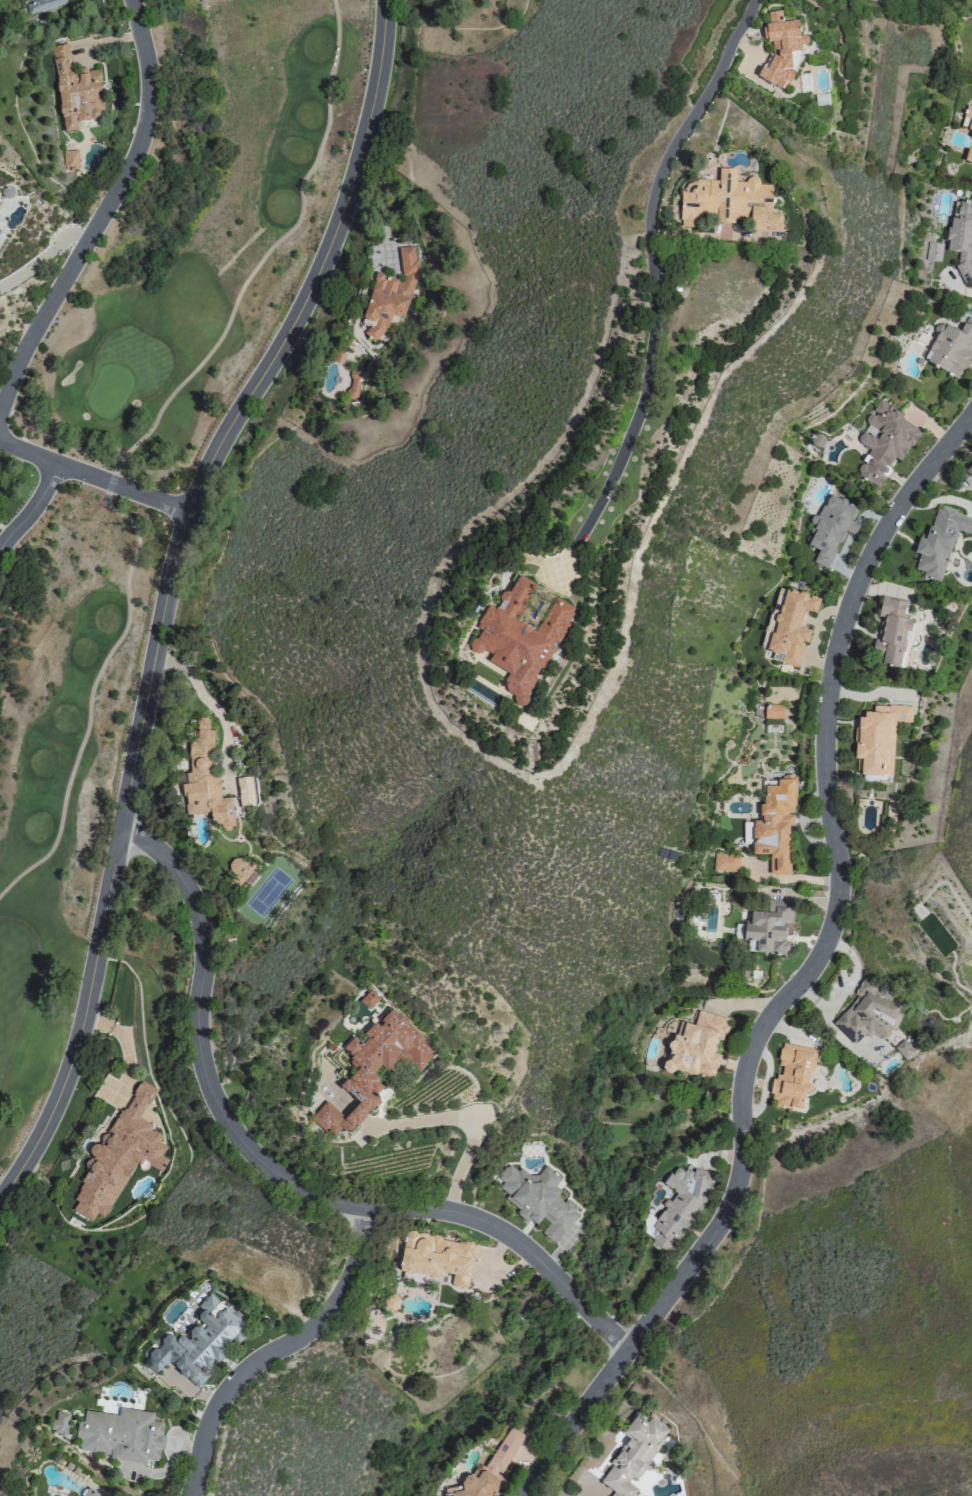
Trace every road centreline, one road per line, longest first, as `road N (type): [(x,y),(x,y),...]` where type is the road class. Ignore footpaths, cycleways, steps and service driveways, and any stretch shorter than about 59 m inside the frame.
road 1 (residential): [(971,419),(889,528),(842,637),(827,736),(839,907),(816,967),(773,1016),(753,1055),(737,1197),(523,1495)]
road 2 (residential): [(121,830),(164,853),(193,893),(205,934),(201,1037),(211,1085),(260,1158),(302,1189),(349,1206),(478,1218),(532,1253),(627,1347)]
road 3 (residential): [(382,0),(369,107),(313,280),(182,509),(149,676)]
road 4 (residential): [(149,676),(79,1033),(50,1115),(0,1197)]
road 5 (residential): [(0,404),(30,334),(132,158),(147,92),(131,0)]
road 6 (residential): [(365,1207),(360,1260),(338,1306),(228,1398),(211,1430),(197,1495)]
road 7 (residential): [(182,509),(0,439)]

